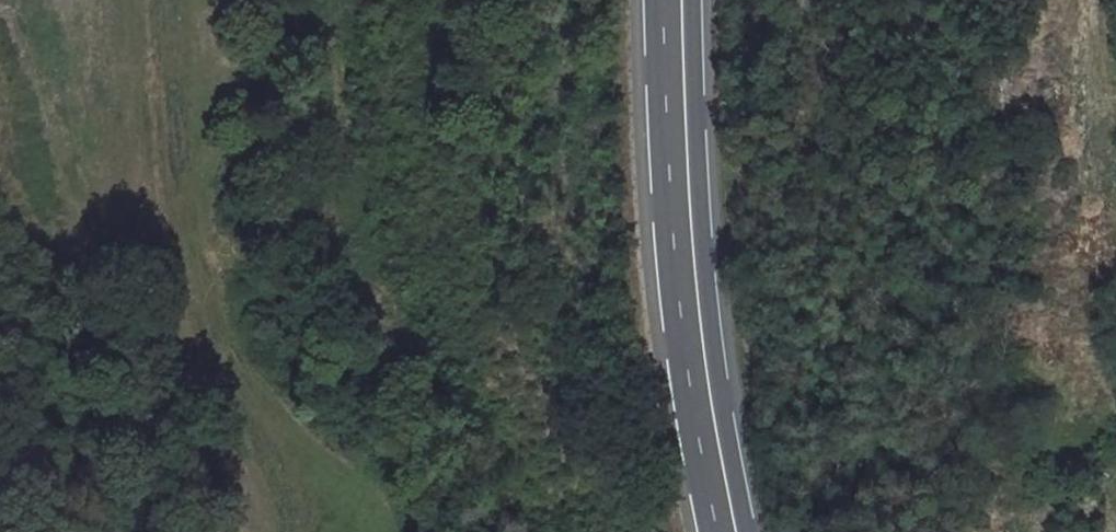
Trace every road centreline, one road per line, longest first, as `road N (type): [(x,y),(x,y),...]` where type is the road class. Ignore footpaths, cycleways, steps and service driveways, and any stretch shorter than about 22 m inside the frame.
road 1 (secondary): [(748,531),(717,373),(692,0)]
road 2 (secondary): [(665,0),(688,390),(717,531)]

